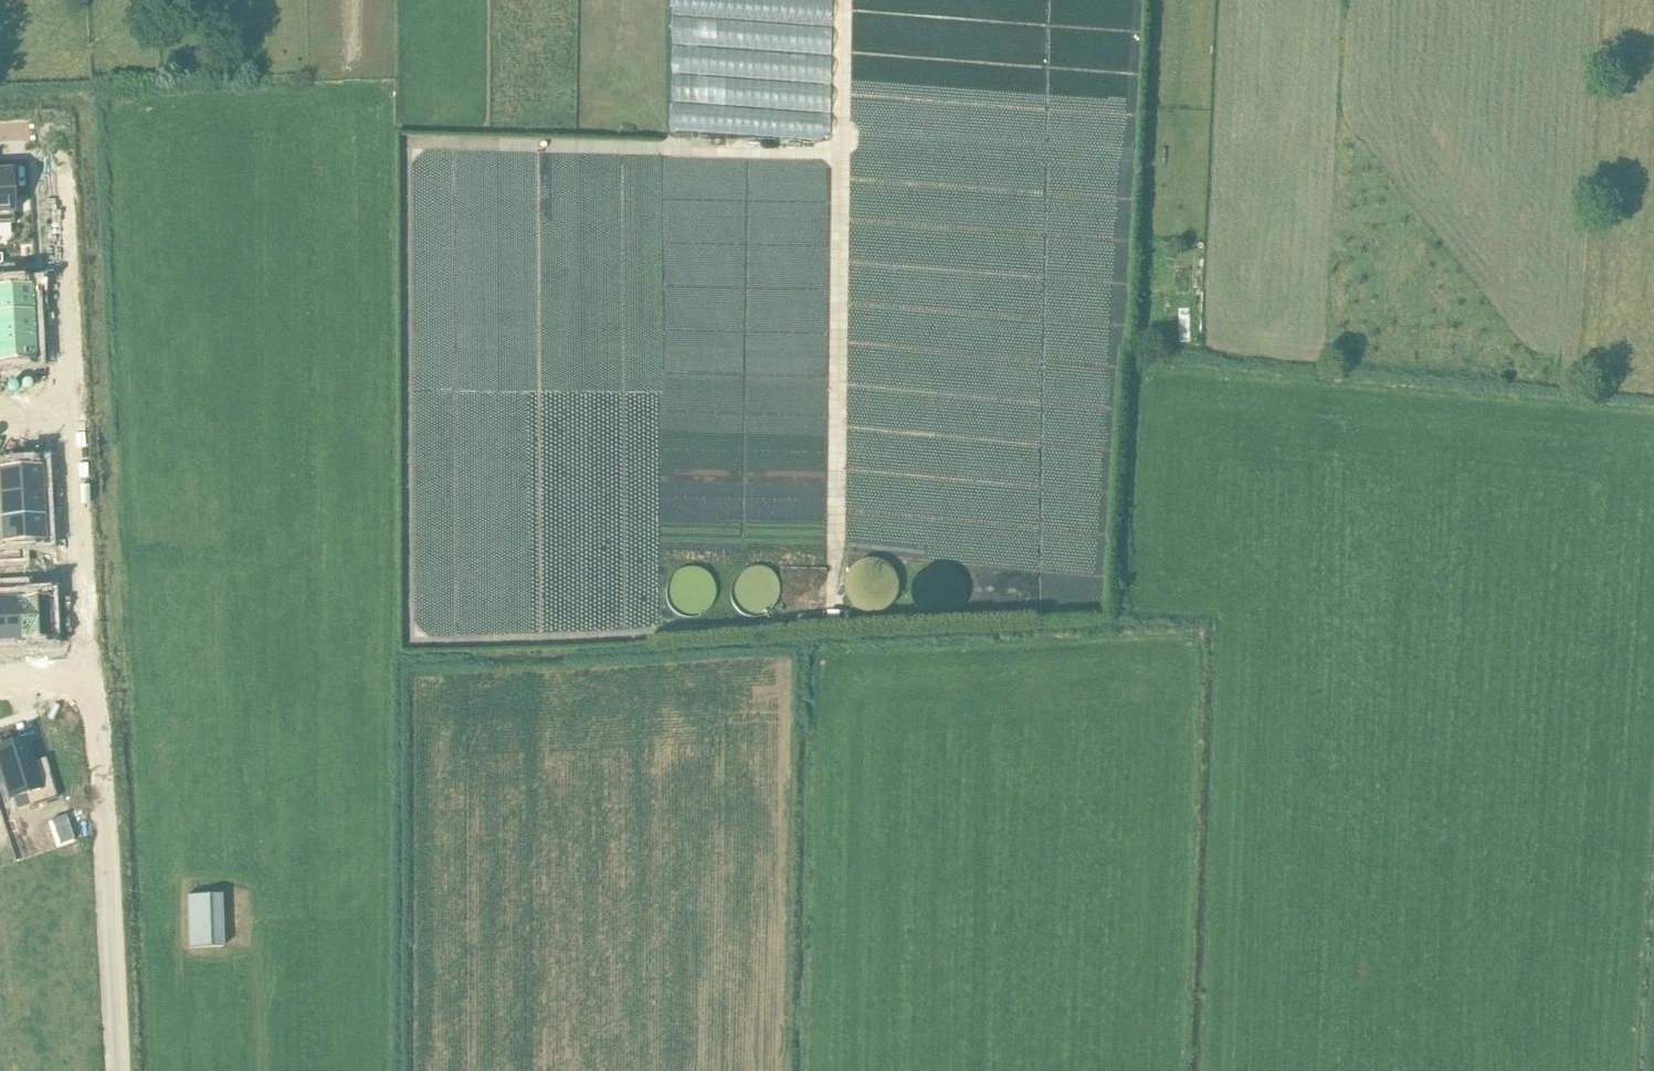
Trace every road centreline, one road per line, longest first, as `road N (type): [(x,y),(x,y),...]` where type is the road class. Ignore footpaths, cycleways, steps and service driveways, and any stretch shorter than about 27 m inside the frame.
road 1 (residential): [(0,691),(73,684),(84,666),(54,142),(43,132),(0,133)]
road 2 (unclassified): [(97,856),(110,1070)]

